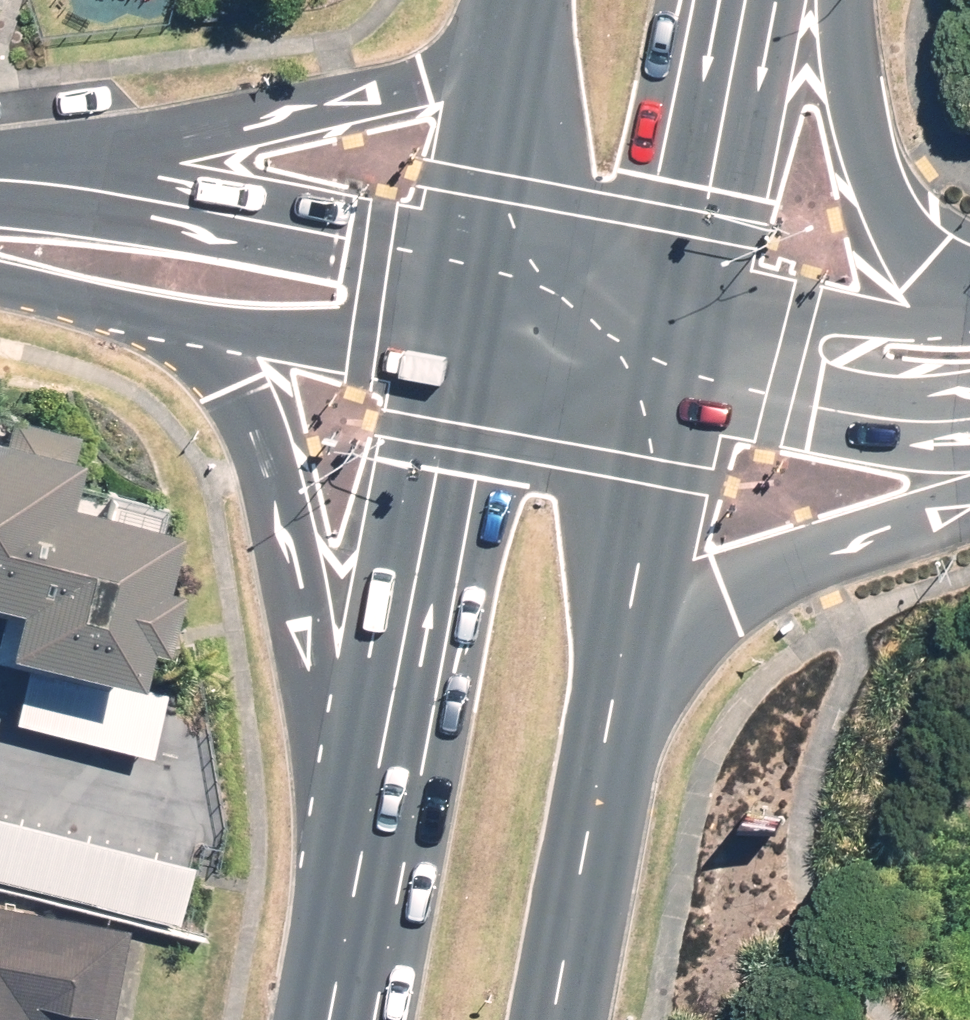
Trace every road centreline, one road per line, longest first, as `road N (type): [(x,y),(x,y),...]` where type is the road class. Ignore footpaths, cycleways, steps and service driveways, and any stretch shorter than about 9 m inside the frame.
road 1 (primary): [(344,846),(245,419),(154,312)]
road 2 (primary): [(344,846),(435,358)]
road 3 (primary): [(69,187),(318,106),(458,0)]
road 4 (primary): [(969,486),(886,526),(615,689)]
road 5 (residential): [(69,187),(453,259)]
road 6 (primary): [(615,689),(549,1019)]
road 7 (primary): [(732,0),(671,292)]
road 8 (primary): [(642,392),(615,689)]
road 9 (primary): [(852,0),(851,48),(872,143),(909,208),(969,257)]
road 10 (residential): [(435,358),(154,312)]
road 11 (primary): [(453,259),(499,0)]
road 12 (residential): [(453,259),(671,292)]
road 13 (residential): [(642,392),(435,358)]
road 14 (primary): [(314,1019),(344,846)]
road 15 (residential): [(154,312),(0,248)]

